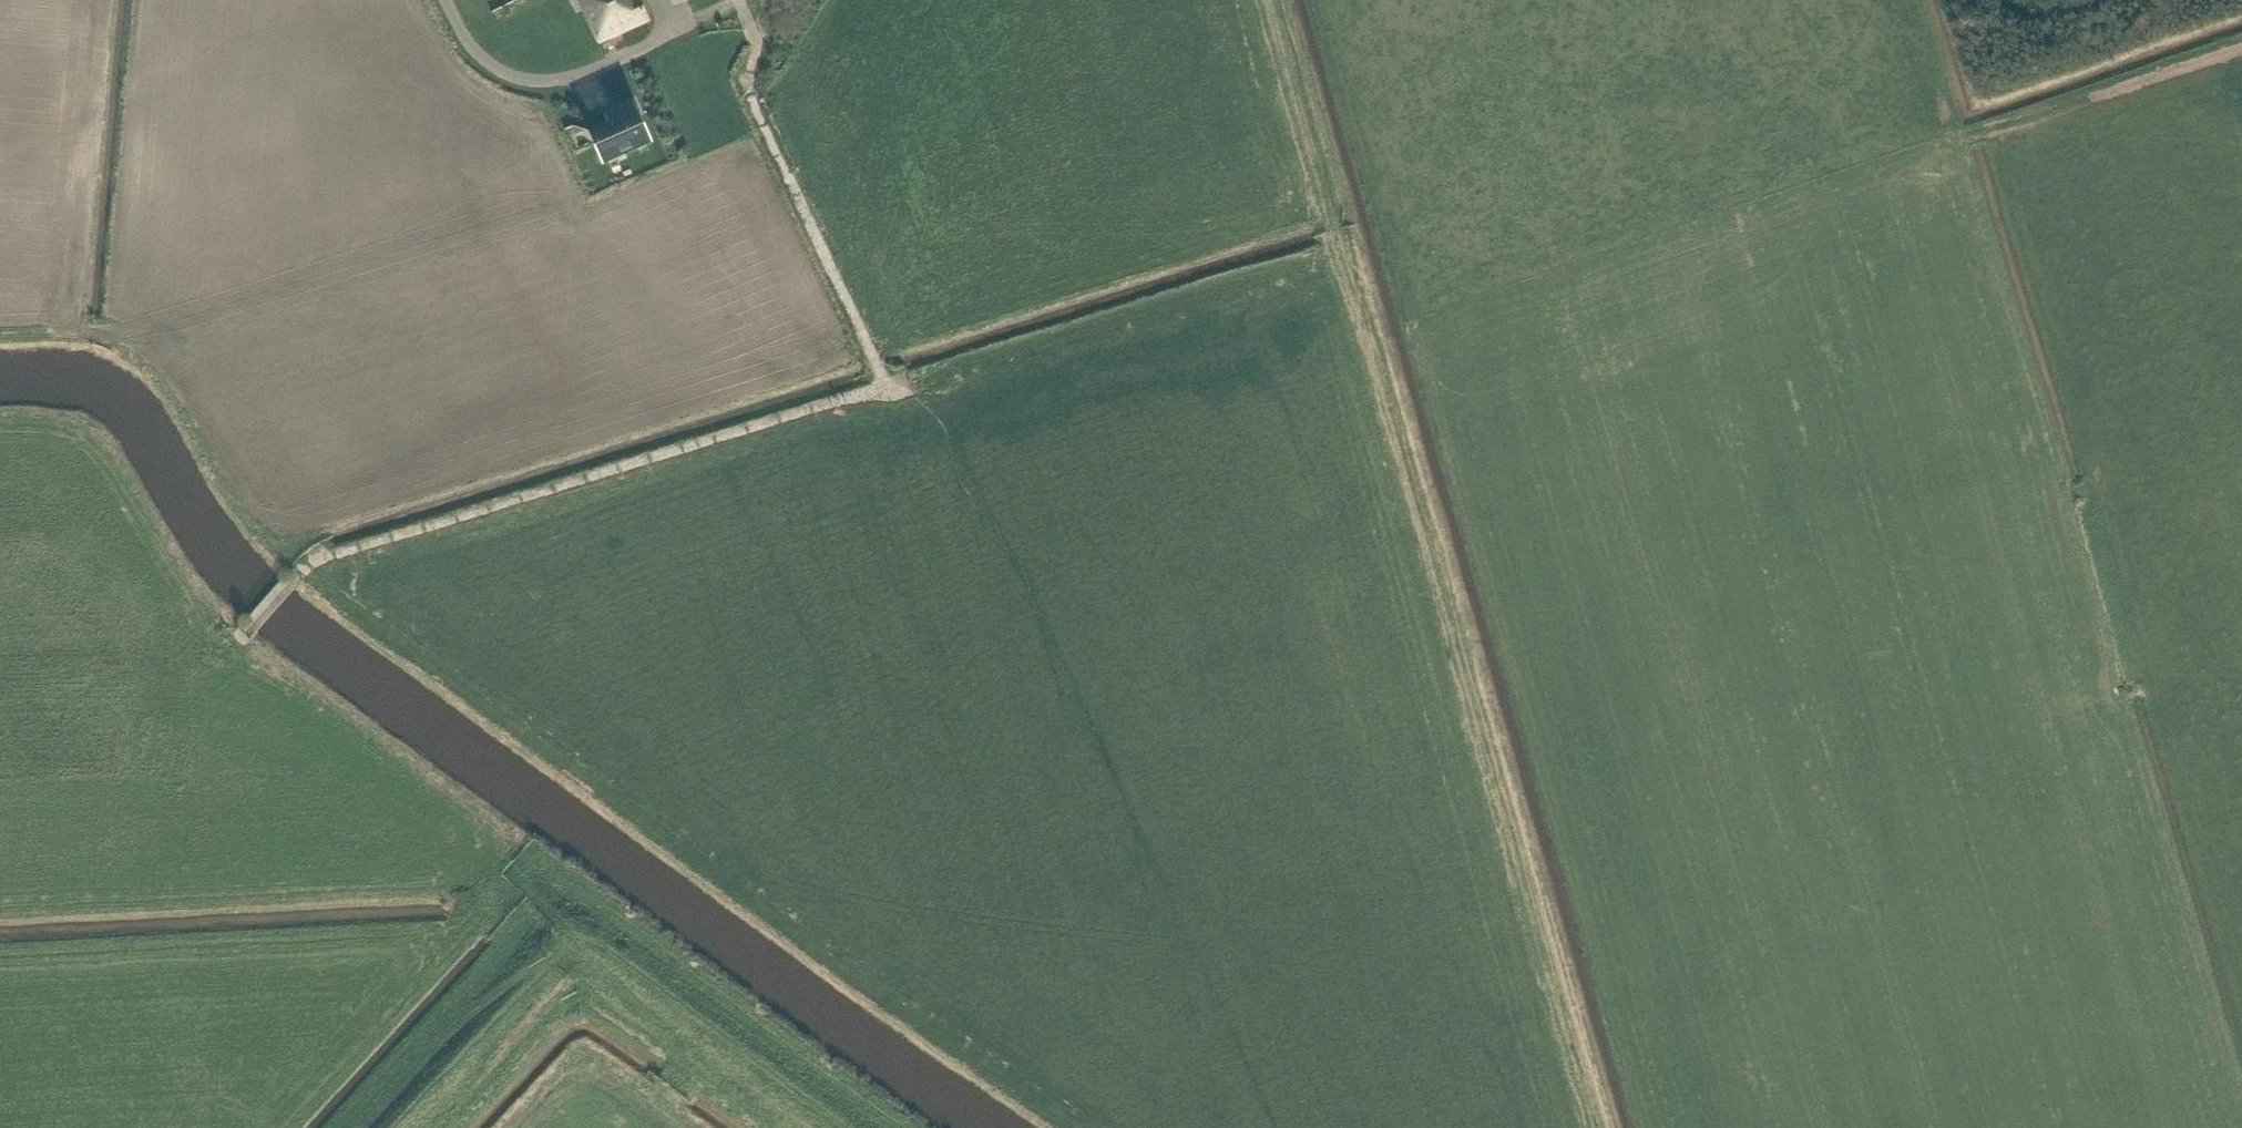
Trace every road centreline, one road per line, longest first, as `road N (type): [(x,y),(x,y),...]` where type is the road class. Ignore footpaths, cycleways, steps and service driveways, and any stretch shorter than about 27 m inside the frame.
road 1 (track): [(248,630),(302,568),(333,550),(886,386),(744,82),(756,36),(740,1)]
road 2 (track): [(446,0),(497,74),(545,83),(579,76),(740,1)]

